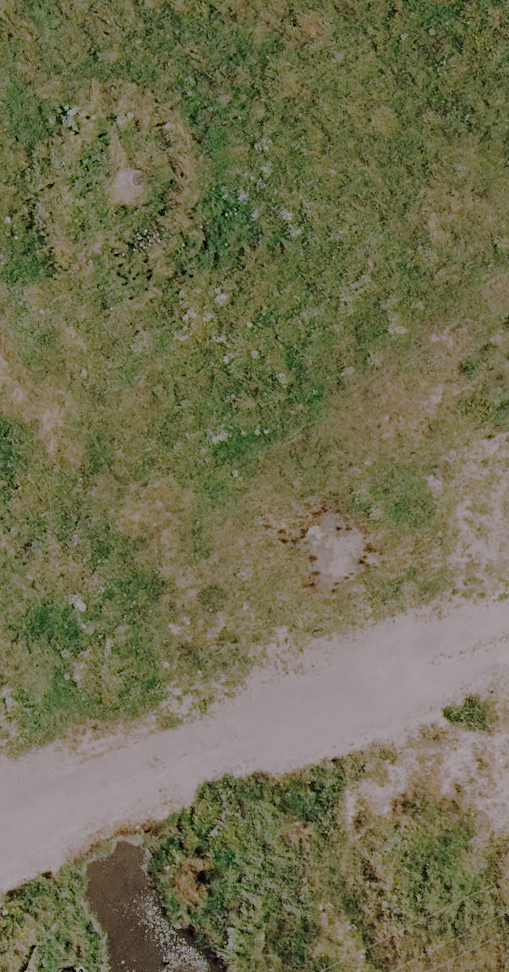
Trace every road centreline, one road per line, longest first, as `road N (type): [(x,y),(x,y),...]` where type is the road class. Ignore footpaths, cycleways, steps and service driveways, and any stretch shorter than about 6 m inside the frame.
road 1 (secondary): [(257,971),(0,331)]
road 2 (secondary): [(261,0),(508,625)]

